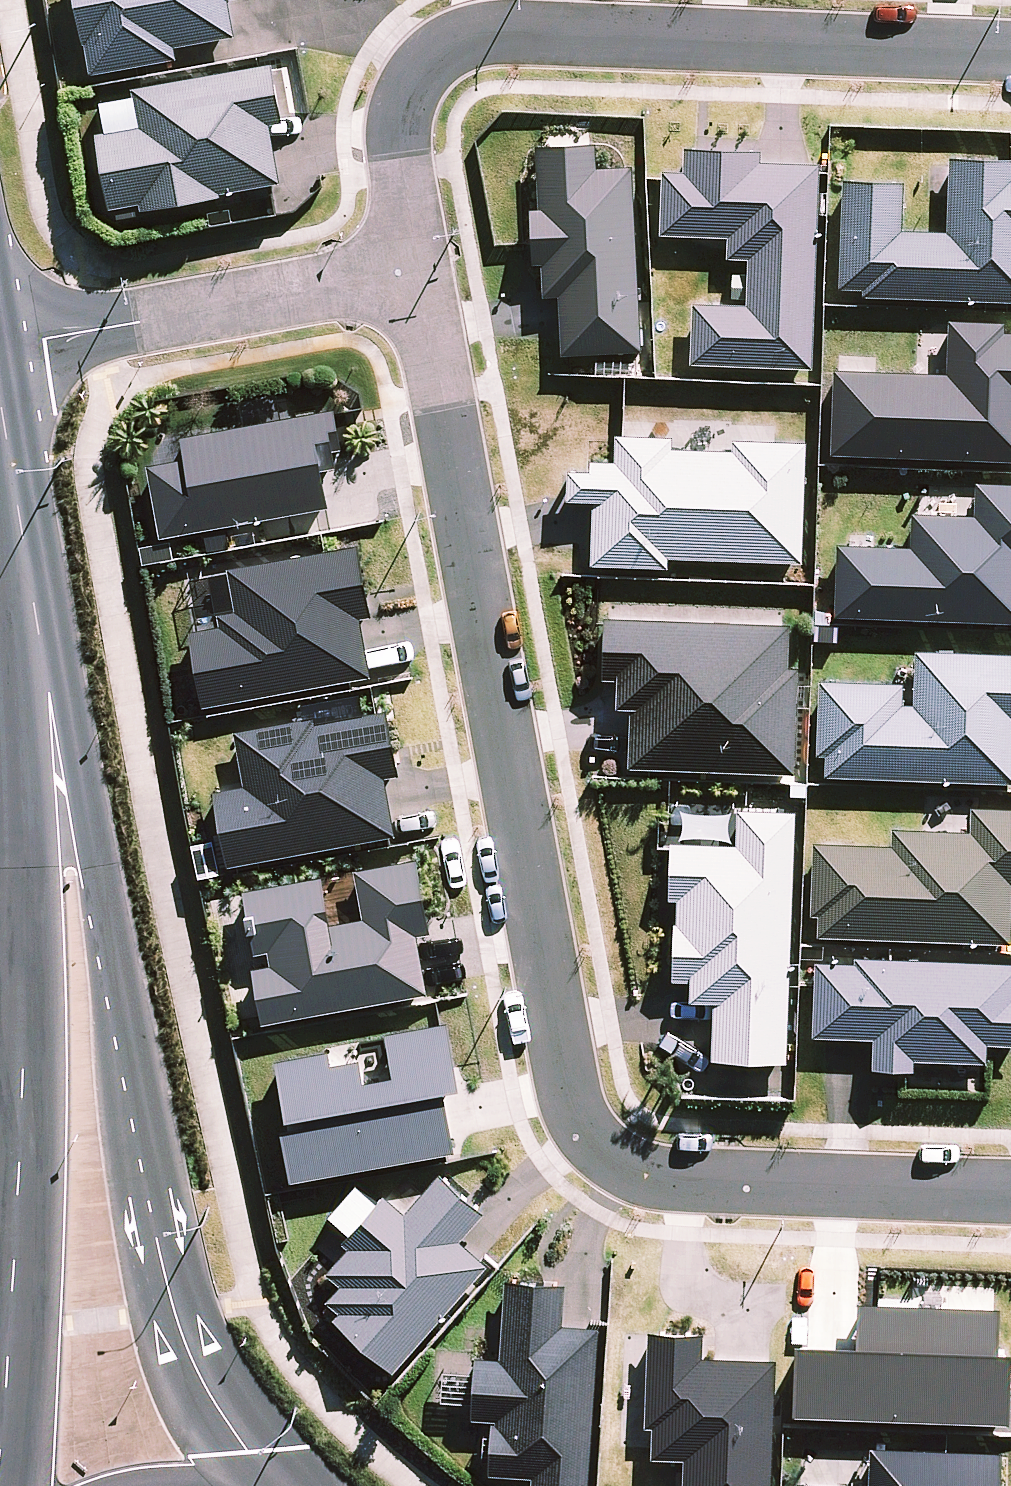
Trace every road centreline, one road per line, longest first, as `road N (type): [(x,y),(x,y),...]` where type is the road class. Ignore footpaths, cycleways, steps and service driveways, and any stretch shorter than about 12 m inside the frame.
road 1 (residential): [(410,274),(565,1081),(592,1135),(668,1175),(1010,1189)]
road 2 (residential): [(1010,63),(481,41),(426,57),(400,98),(410,274)]
road 3 (secondary): [(60,759),(169,1302),(269,1485)]
road 4 (secondary): [(0,1477),(60,759)]
road 5 (residential): [(0,349),(410,274)]
road 6 (secondary): [(60,759),(0,381)]

